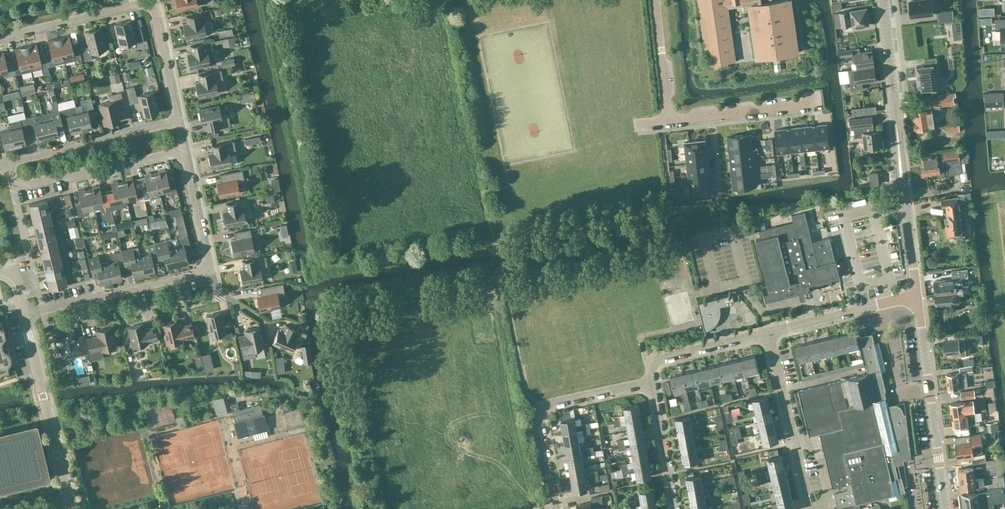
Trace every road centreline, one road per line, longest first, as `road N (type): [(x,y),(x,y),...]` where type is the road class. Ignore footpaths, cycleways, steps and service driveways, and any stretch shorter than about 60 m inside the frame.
road 1 (residential): [(27,314),(209,270),(179,121)]
road 2 (tertiary): [(918,296),(882,0)]
road 3 (residential): [(179,121),(153,4),(0,37)]
road 4 (residential): [(656,0),(670,120),(817,103)]
road 5 (tertiary): [(945,508),(918,296)]
road 6 (residential): [(556,508),(545,409),(652,382)]
road 7 (residential): [(75,508),(27,314)]
road 8 (residential): [(0,163),(179,121)]
road 9 (residential): [(810,508),(767,333)]
road 10 (residential): [(767,333),(918,296)]
road 11 (residential): [(652,382),(649,364),(767,333)]
road 12 (residential): [(676,508),(652,382)]

